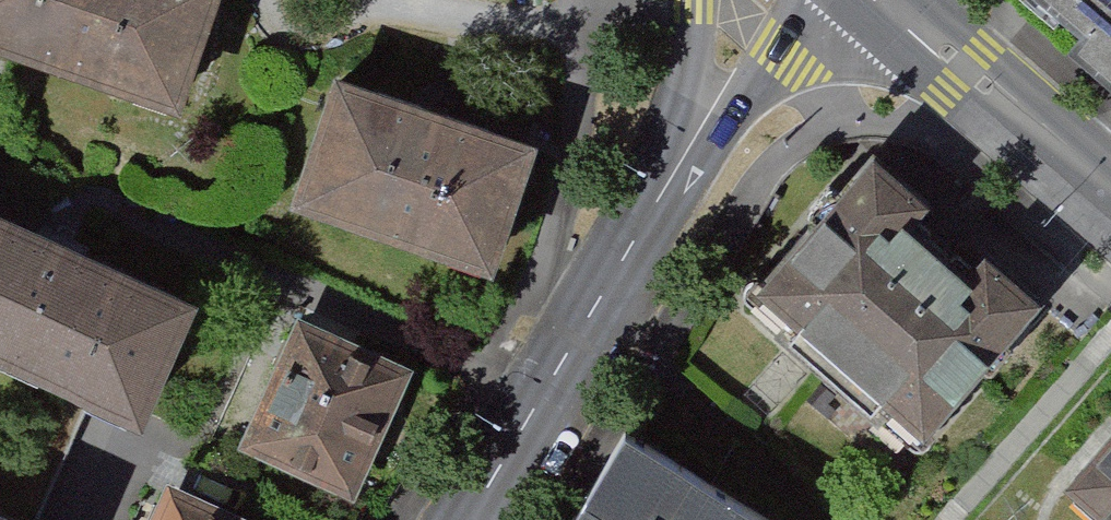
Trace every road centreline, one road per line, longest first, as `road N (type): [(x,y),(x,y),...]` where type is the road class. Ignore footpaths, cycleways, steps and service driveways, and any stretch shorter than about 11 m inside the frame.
road 1 (tertiary): [(468,519),(639,231)]
road 2 (tertiary): [(639,231),(685,190),(786,58),(850,0)]
road 3 (residential): [(1110,203),(872,0)]
road 4 (tertiary): [(698,0),(673,134),(639,231)]

